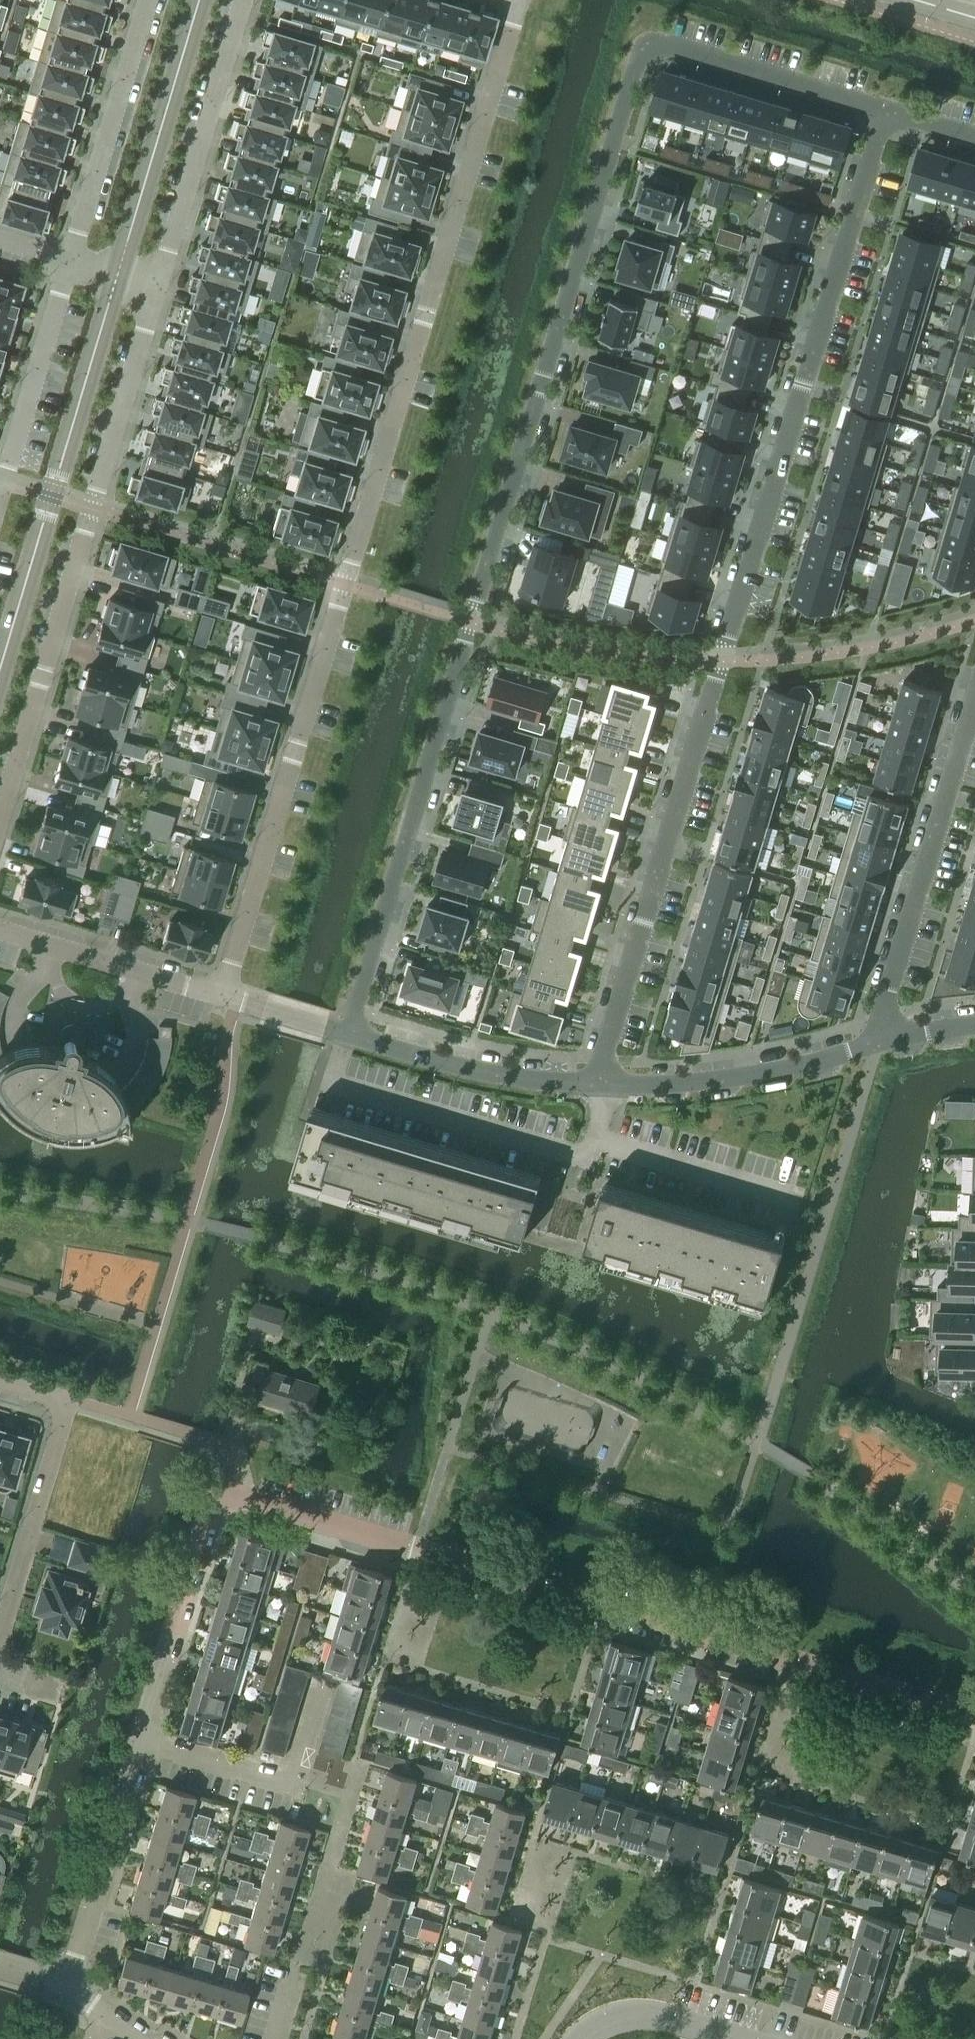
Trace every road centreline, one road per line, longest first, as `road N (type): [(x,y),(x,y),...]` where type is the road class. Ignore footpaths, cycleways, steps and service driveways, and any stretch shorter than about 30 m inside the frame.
road 1 (residential): [(354,1034),(644,38),(884,107)]
road 2 (residential): [(225,996),(521,0)]
road 3 (residential): [(601,1083),(884,107)]
road 4 (residential): [(974,1716),(231,1493)]
road 5 (residential): [(0,825),(161,290)]
road 6 (residential): [(69,1989),(209,1518),(231,1493)]
road 7 (tertiary): [(121,277),(0,683)]
road 8 (residential): [(878,1041),(974,699)]
road 9 (residential): [(0,1631),(67,1406),(0,1380)]
road 10 (residential): [(161,290),(247,0)]
road 11 (tertiary): [(200,0),(121,277)]
road 12 (residential): [(878,1041),(739,1072),(601,1083)]
road 13 (residential): [(148,0),(71,262)]
road 14 (residential): [(601,1083),(485,1072),(354,1034)]
road 15 (residential): [(225,996),(0,931)]
road 16 (residential): [(71,262),(0,483)]
road 17 (residential): [(575,2038),(620,2014),(644,2013),(733,2038)]
road 18 (residential): [(354,1034),(225,996)]

